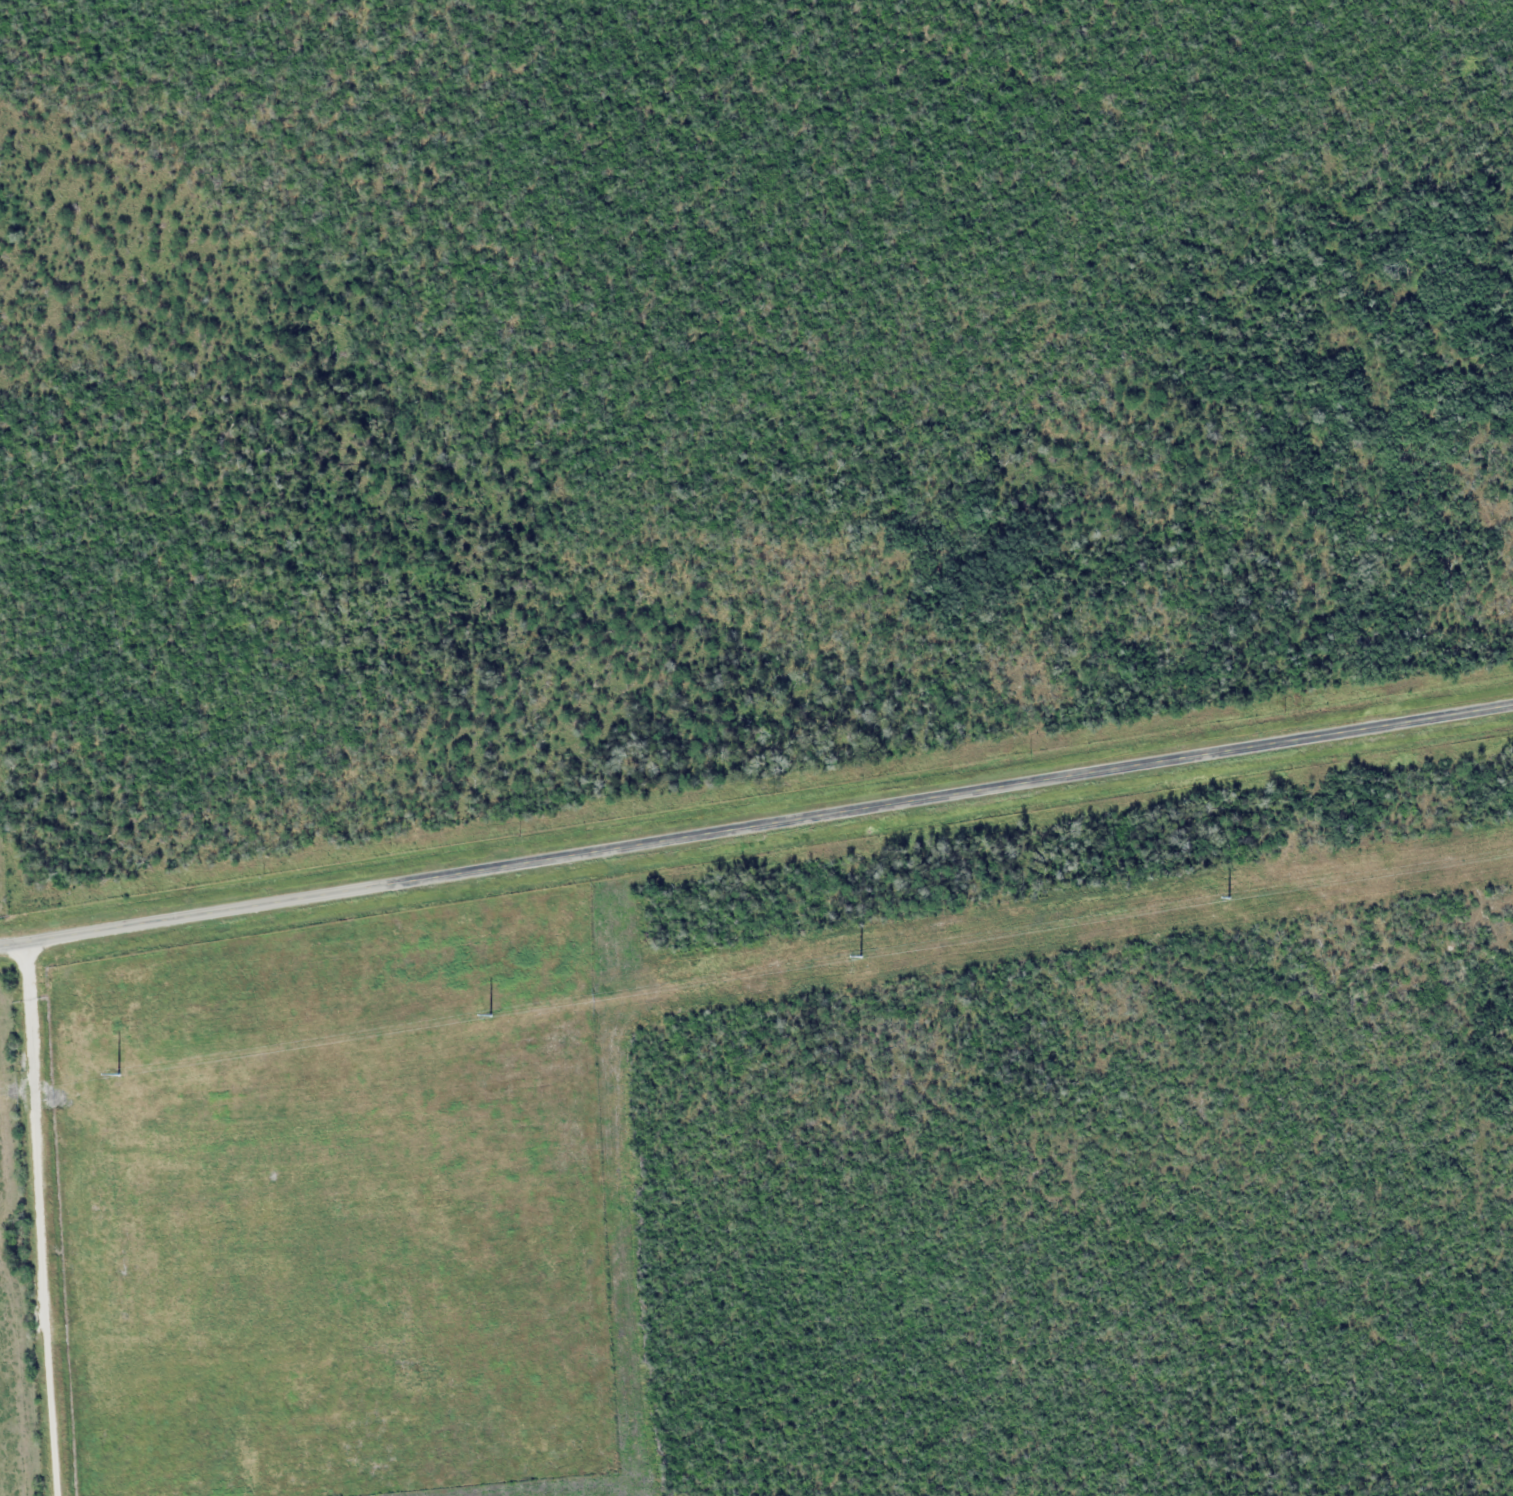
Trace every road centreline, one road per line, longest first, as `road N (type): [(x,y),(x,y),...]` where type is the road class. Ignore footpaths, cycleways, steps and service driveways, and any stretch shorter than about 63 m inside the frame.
road 1 (primary): [(0,949),(1512,703)]
road 2 (residential): [(49,1495),(21,946)]

